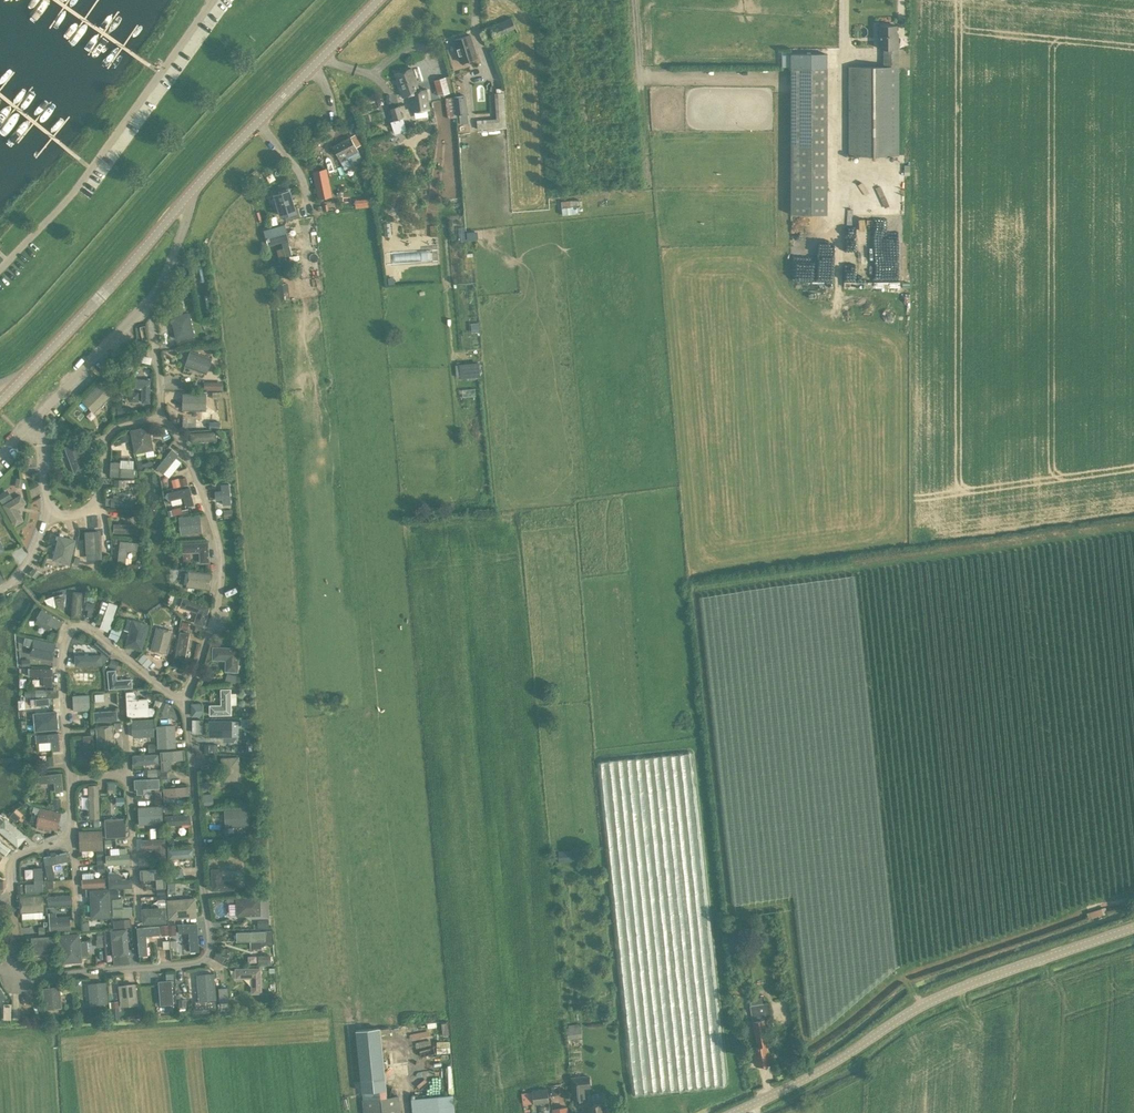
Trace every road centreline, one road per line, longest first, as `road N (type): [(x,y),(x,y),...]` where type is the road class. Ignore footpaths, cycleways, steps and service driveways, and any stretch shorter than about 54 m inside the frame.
road 1 (residential): [(15,972),(12,861),(70,834),(60,667),(69,628),(85,626),(185,699)]
road 2 (residential): [(185,699),(207,953),(192,963),(15,972)]
road 3 (unclassified): [(732,1112),(963,985),(1133,928)]
road 4 (residential): [(161,418),(176,430),(221,554),(221,585),(185,699)]
road 5 (unclassified): [(0,398),(192,195)]
road 6 (unclassified): [(192,195),(378,0)]
road 7 (residential): [(50,510),(93,509),(104,443),(128,423),(161,418)]
road 8 (residential): [(39,419),(149,305)]

